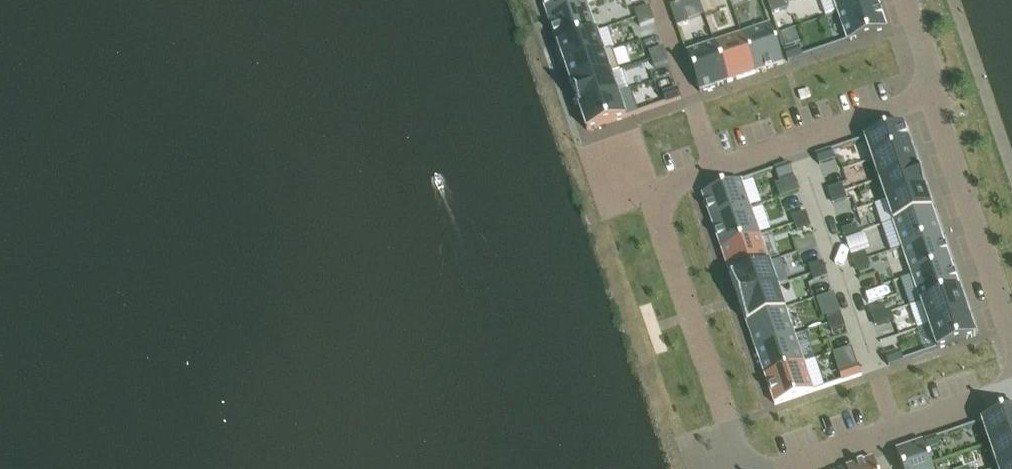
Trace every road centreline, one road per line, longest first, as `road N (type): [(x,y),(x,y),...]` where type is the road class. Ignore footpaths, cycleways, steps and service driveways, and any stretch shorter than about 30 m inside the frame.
road 1 (residential): [(932,93),(645,192),(745,468)]
road 2 (residential): [(932,93),(1011,328)]
road 3 (residential): [(1011,391),(783,468)]

